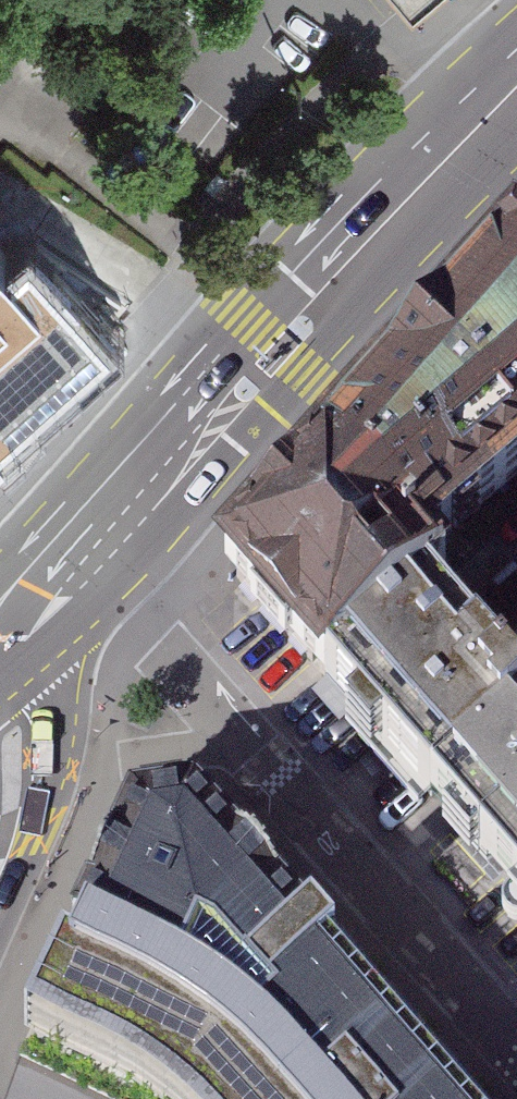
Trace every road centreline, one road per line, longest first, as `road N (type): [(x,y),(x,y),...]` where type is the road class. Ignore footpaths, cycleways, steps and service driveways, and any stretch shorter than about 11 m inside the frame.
road 1 (primary): [(76,575),(267,345),(475,110),(516,74)]
road 2 (residential): [(76,575),(140,628),(516,1047)]
road 3 (tertiary): [(0,864),(16,771),(6,640)]

